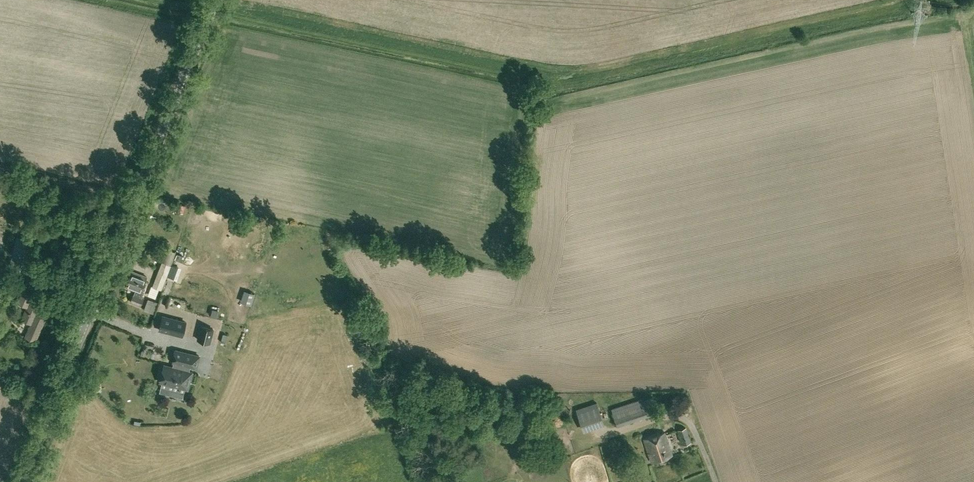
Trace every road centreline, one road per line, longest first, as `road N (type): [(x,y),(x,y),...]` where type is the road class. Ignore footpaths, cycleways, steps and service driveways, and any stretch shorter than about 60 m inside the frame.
road 1 (tertiary): [(22,481),(215,0)]

